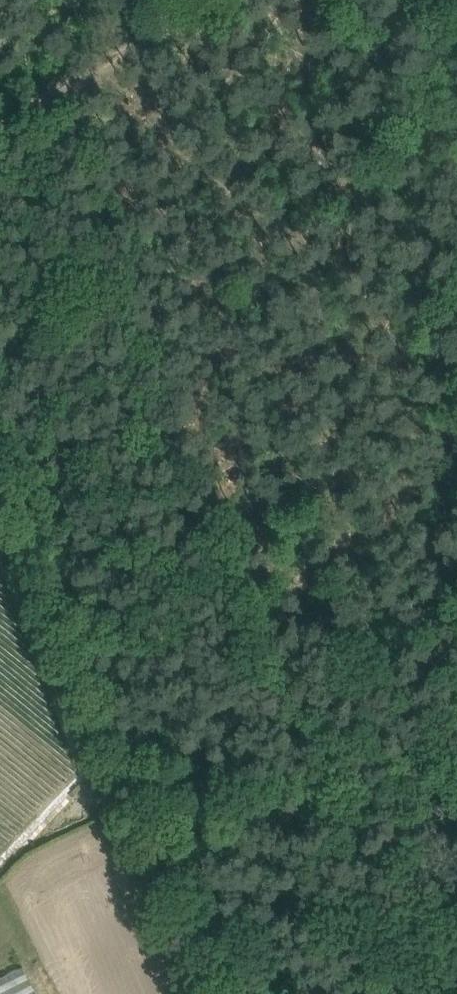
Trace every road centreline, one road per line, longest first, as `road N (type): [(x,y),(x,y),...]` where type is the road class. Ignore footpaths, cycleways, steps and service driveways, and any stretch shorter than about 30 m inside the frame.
road 1 (track): [(193,993),(0,527)]
road 2 (track): [(222,0),(0,119)]

